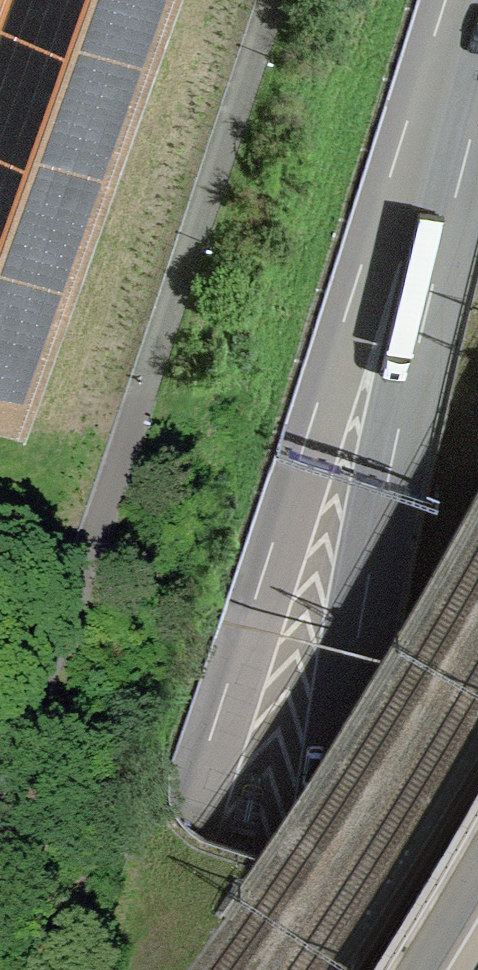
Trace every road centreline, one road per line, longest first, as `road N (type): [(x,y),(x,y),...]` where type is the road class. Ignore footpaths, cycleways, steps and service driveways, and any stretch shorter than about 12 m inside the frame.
road 1 (motorway): [(401,263),(185,823),(117,969)]
road 2 (motorway): [(401,263),(320,969)]
road 3 (motorway): [(477,1),(401,263)]

